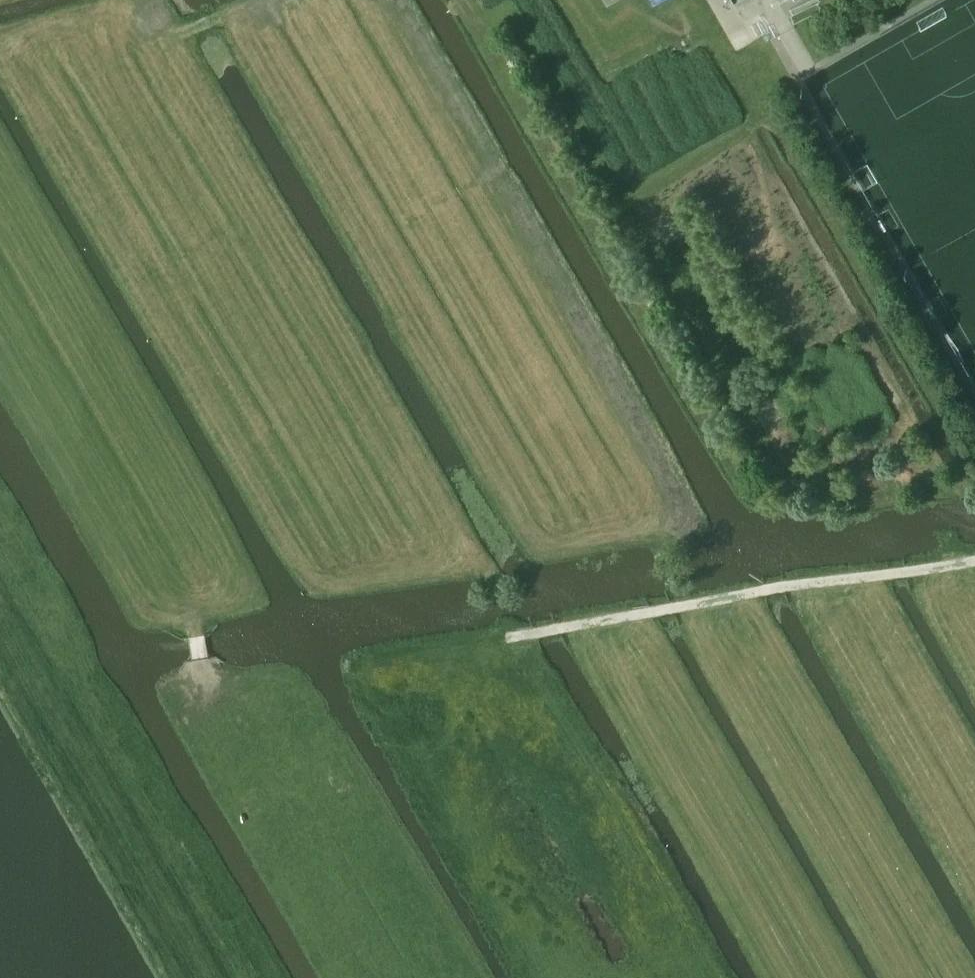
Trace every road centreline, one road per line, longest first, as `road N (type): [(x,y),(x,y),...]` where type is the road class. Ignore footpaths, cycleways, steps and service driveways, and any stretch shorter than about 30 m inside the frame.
road 1 (track): [(509,638),(974,561)]
road 2 (track): [(201,668),(195,626),(0,318)]

